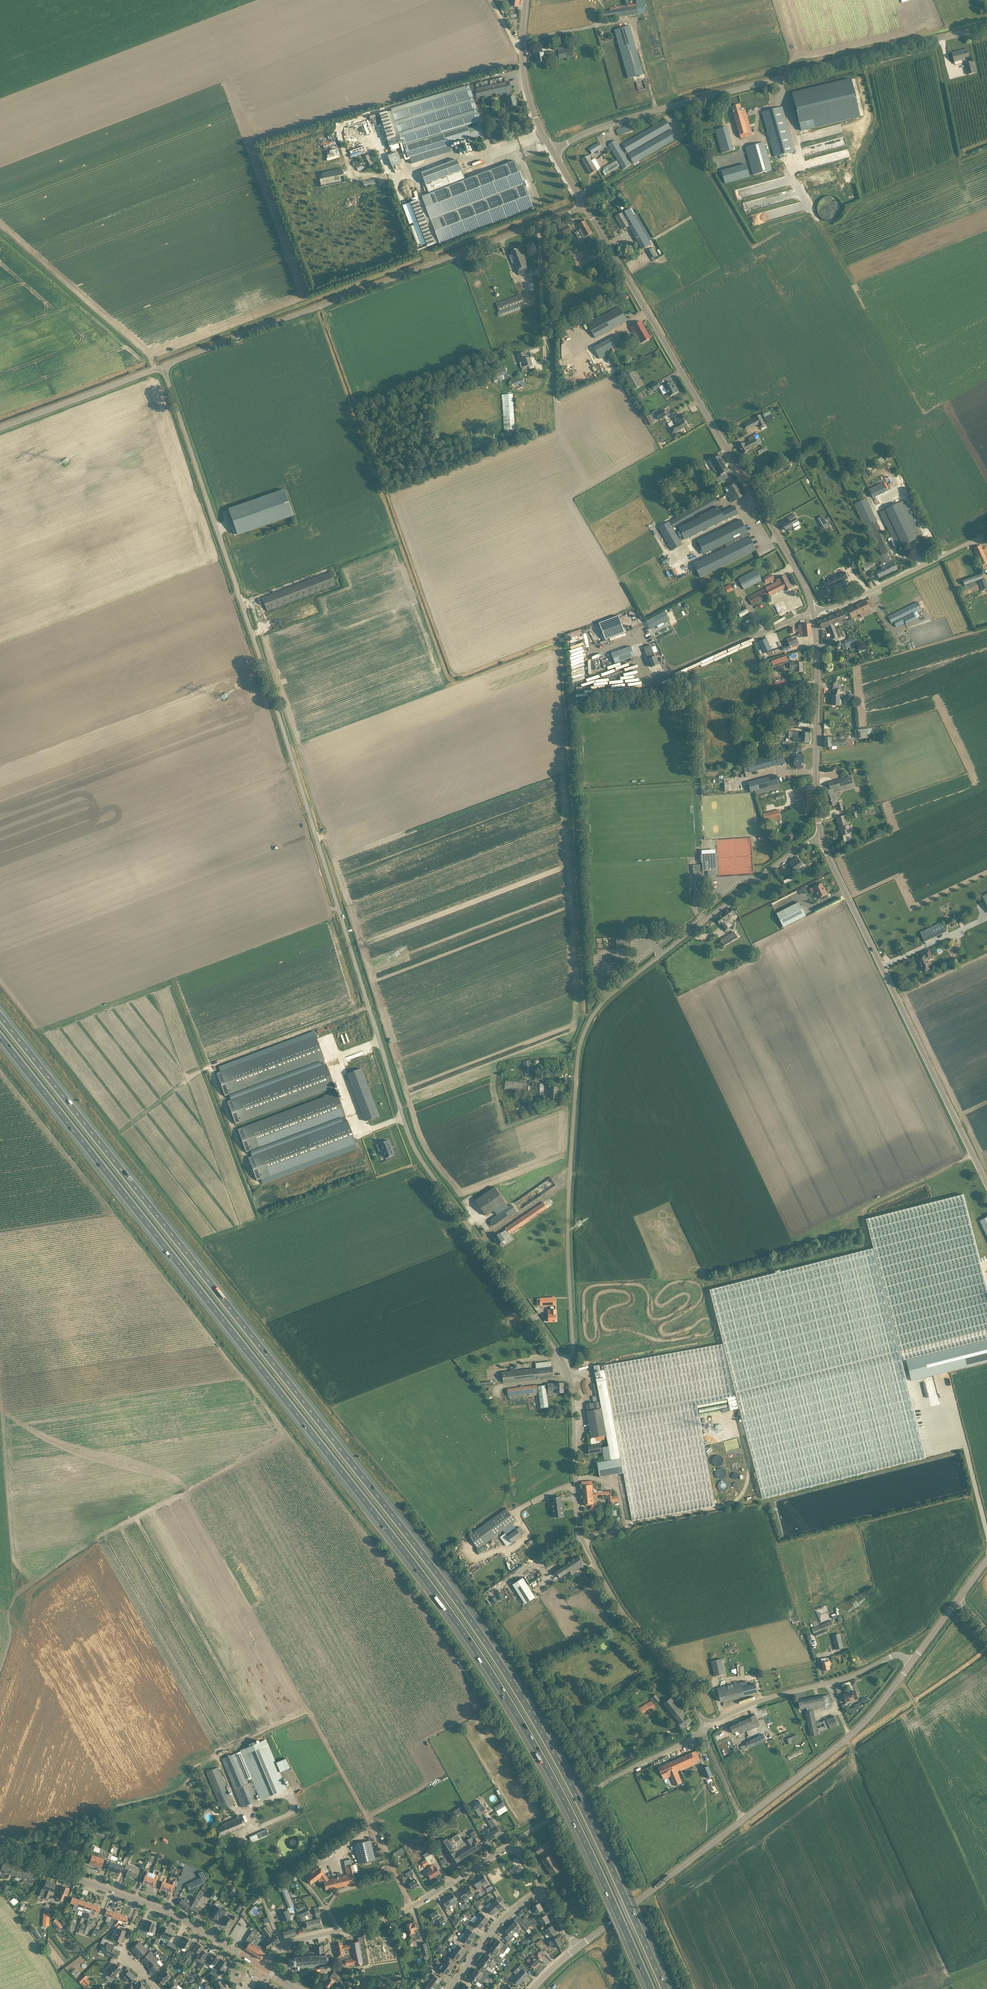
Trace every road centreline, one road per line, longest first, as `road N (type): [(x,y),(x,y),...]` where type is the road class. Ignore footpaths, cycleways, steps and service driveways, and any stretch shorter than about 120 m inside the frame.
road 1 (motorway): [(665,1988),(550,1746),(451,1593),(0,1016)]
road 2 (motorway): [(0,1036),(445,1605),(543,1760),(651,1988)]
road 3 (unclassified): [(565,1362),(413,1145),(163,366)]
road 4 (unclassified): [(565,1362),(573,1347),(569,1201),(577,1065),(589,1023),(620,988),(821,836)]
road 5 (track): [(186,1493),(412,1907)]
road 6 (tertiary): [(813,611),(804,583),(585,204)]
road 7 (unclassified): [(163,366),(585,204)]
road 8 (unclassified): [(553,151),(658,109),(986,27)]
road 9 (unclassified): [(706,1728),(677,1676),(623,1613),(581,1538),(565,1362)]
road 10 (tertiary): [(986,1184),(821,836)]
road 11 (residential): [(283,1947),(391,1918),(505,1848),(523,1855),(543,1888)]
road 12 (tertiary): [(263,1969),(168,1911),(0,1850)]
road 13 (tertiary): [(743,1820),(849,1736),(913,1661)]
road 14 (tertiary): [(821,836),(813,611)]
road 15 (unclassified): [(706,1728),(758,1701),(860,1673),(896,1654),(913,1661)]
road 16 (tertiary): [(577,1947),(743,1820)]
road 17 (unclassified): [(813,611),(986,534)]
road 18 (unclassified): [(0,428),(163,366)]
road 19 (track): [(207,1068),(369,1006)]
road 20 (unclassified): [(813,611),(674,671)]
road 21 (track): [(539,224),(545,362)]
road 22 (residential): [(450,1988),(495,1927),(543,1888)]

